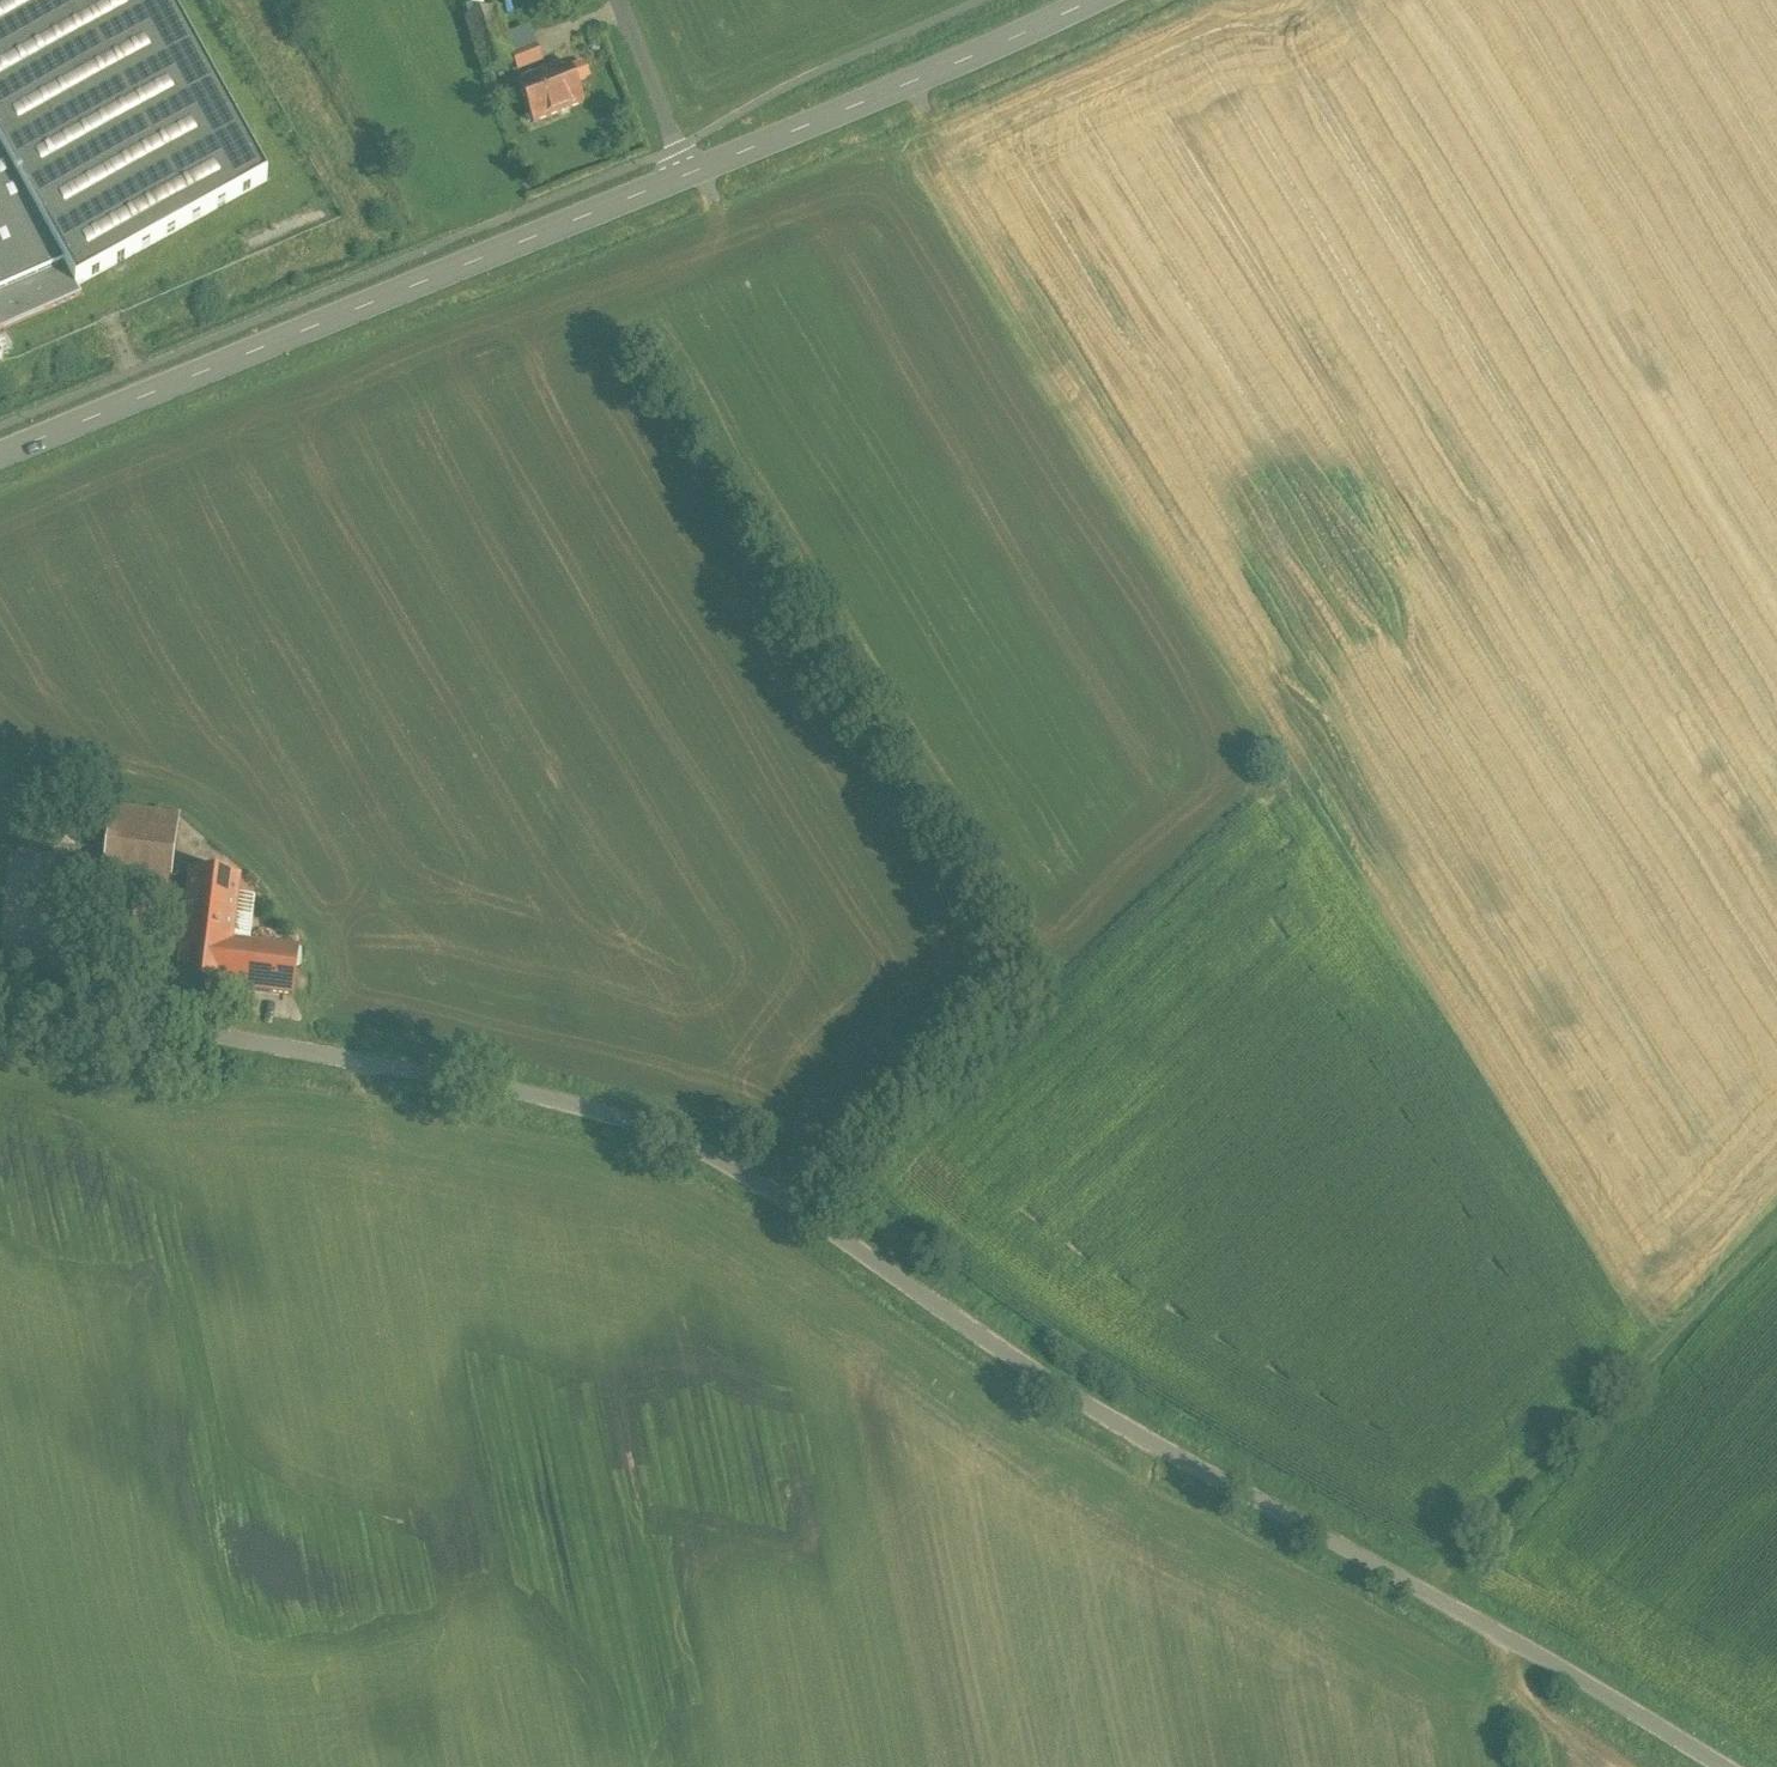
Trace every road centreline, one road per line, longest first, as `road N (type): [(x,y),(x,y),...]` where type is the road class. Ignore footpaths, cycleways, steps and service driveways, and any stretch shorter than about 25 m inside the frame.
road 1 (unclassified): [(1711,1766),(1427,1594),(1062,1389),(785,1191),(662,1126),(509,1085),(0,1000)]
road 2 (tertiary): [(0,455),(687,175)]
road 3 (track): [(1427,1594),(1776,1230)]
road 4 (tertiary): [(687,175),(1093,0)]
road 5 (unclassified): [(687,175),(622,0)]

